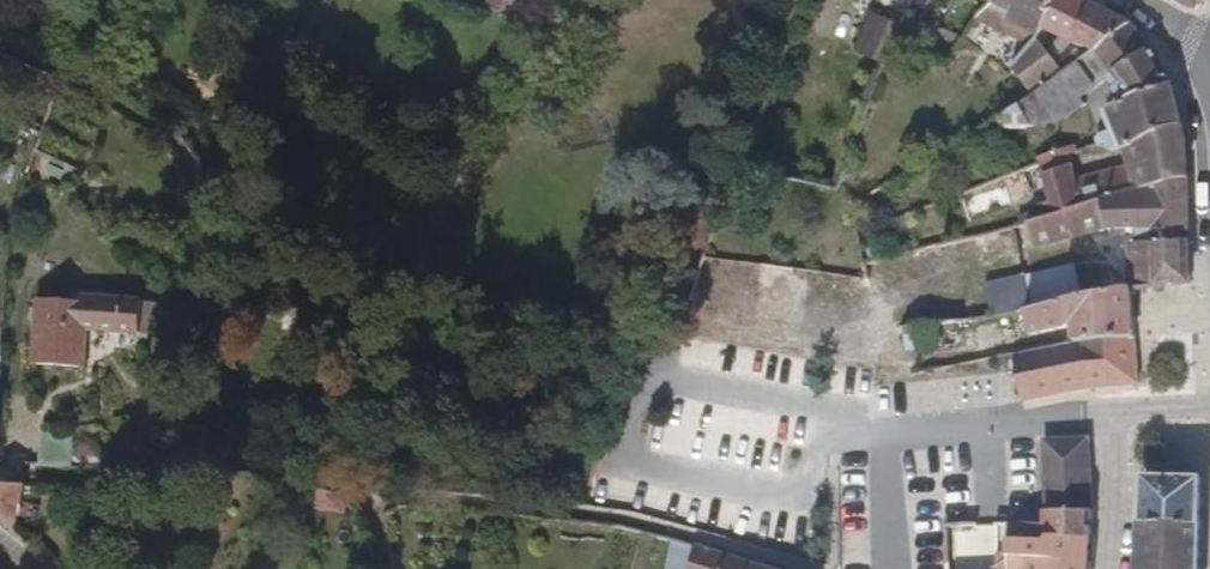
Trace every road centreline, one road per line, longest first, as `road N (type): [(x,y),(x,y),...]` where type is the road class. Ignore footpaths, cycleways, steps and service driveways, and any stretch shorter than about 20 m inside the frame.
road 1 (residential): [(1209,416),(1119,414),(1113,568)]

